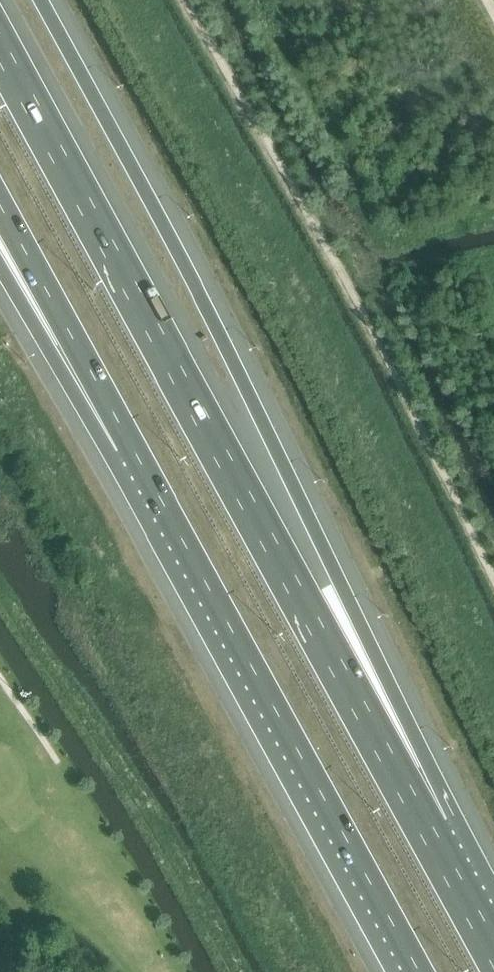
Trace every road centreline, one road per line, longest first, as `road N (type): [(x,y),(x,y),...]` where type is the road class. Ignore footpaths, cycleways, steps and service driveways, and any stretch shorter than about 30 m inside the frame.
road 1 (motorway): [(430,836),(340,582),(175,242),(40,0)]
road 2 (motorway): [(430,836),(0,42)]
road 3 (motorway): [(131,448),(419,971)]
road 4 (track): [(0,589),(171,844),(241,971)]
road 5 (motorway): [(0,209),(131,448)]
road 6 (motorway): [(0,249),(131,448)]
road 7 (motorway): [(493,951),(430,836)]

